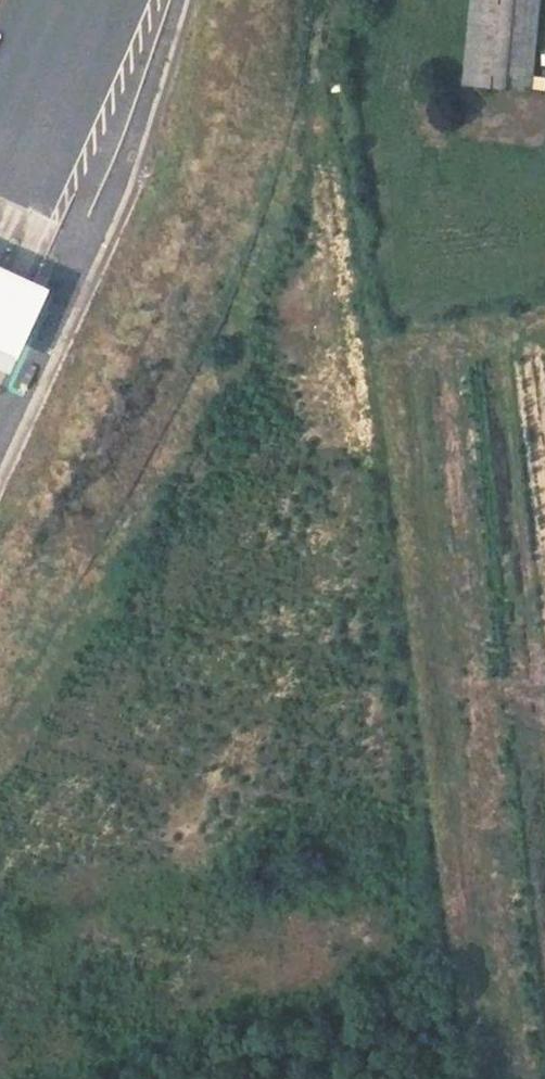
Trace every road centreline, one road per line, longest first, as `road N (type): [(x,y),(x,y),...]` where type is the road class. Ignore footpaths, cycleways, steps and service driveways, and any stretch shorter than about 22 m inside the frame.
road 1 (motorway): [(0,171),(76,0)]

